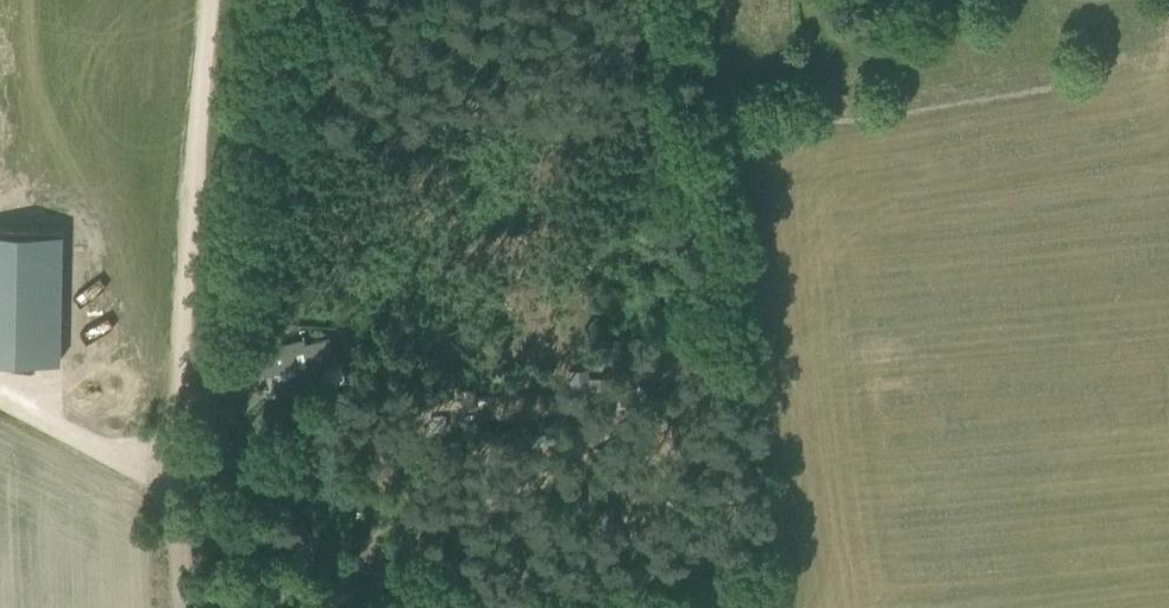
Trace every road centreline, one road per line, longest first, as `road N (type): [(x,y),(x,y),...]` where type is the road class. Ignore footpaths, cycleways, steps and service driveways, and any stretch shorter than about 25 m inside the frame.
road 1 (track): [(208,0),(179,319),(178,607)]

